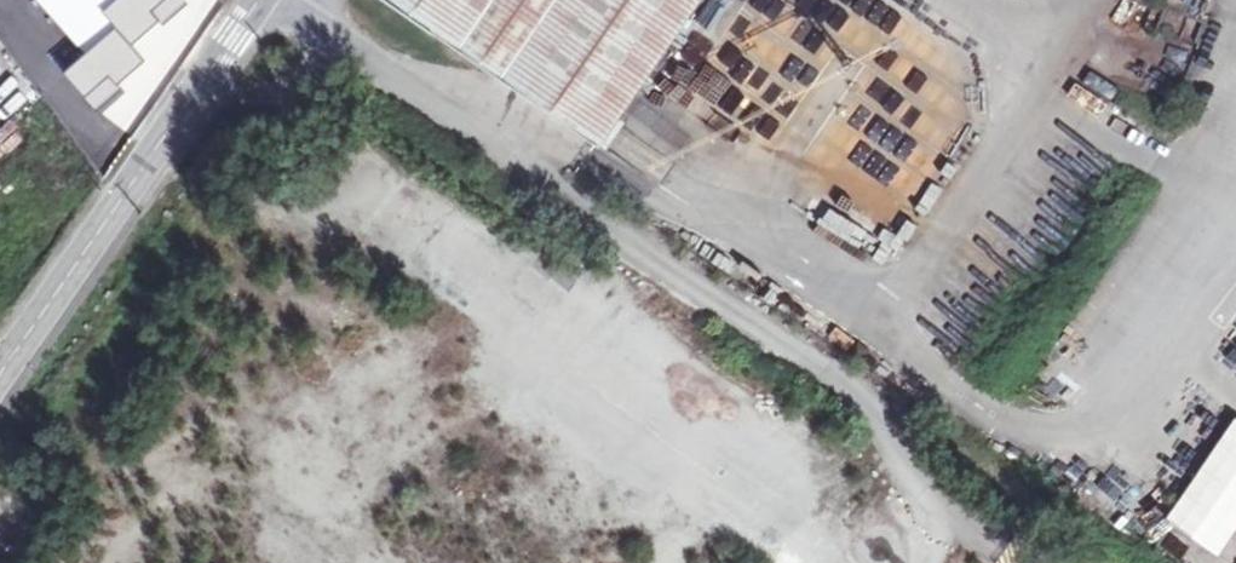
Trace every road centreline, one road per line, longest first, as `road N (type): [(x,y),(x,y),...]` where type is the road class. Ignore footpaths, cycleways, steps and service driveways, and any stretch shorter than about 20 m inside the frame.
road 1 (tertiary): [(262,0),(0,373)]

